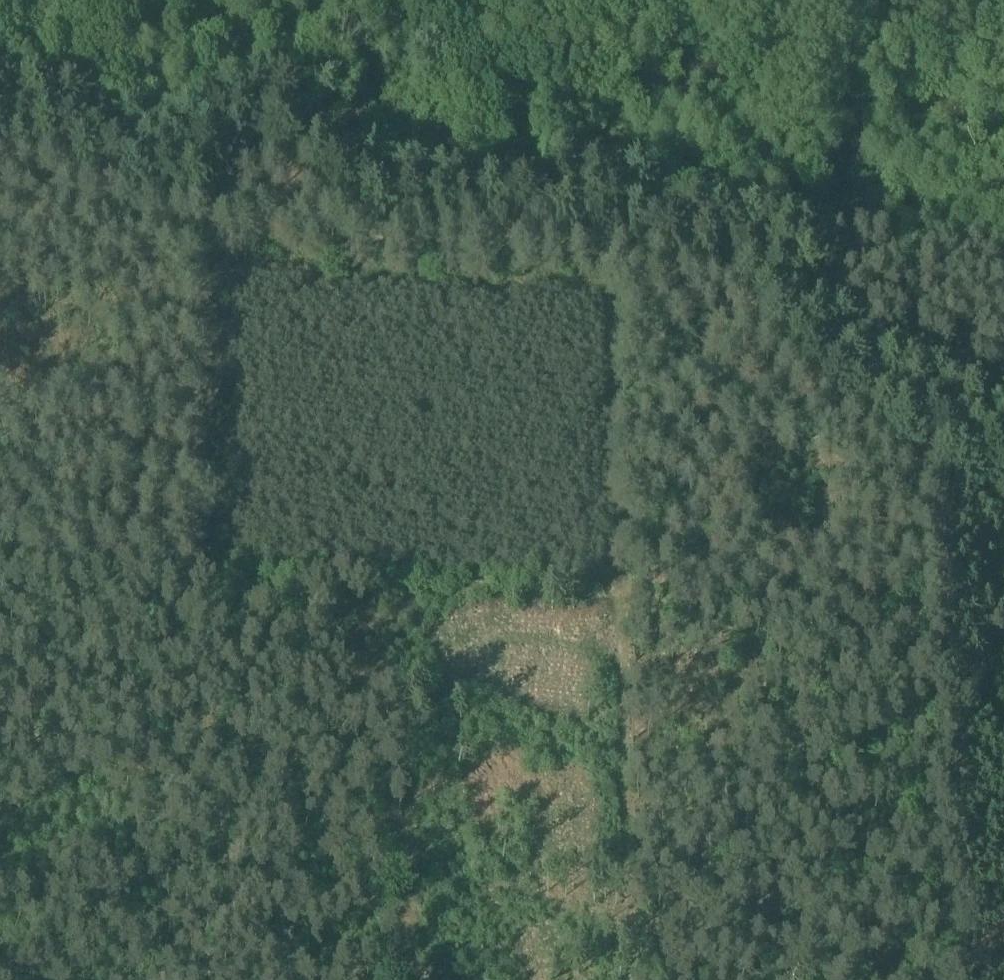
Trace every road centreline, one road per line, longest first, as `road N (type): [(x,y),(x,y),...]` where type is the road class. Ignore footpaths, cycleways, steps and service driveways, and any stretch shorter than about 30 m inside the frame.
road 1 (track): [(626,979),(614,618)]

